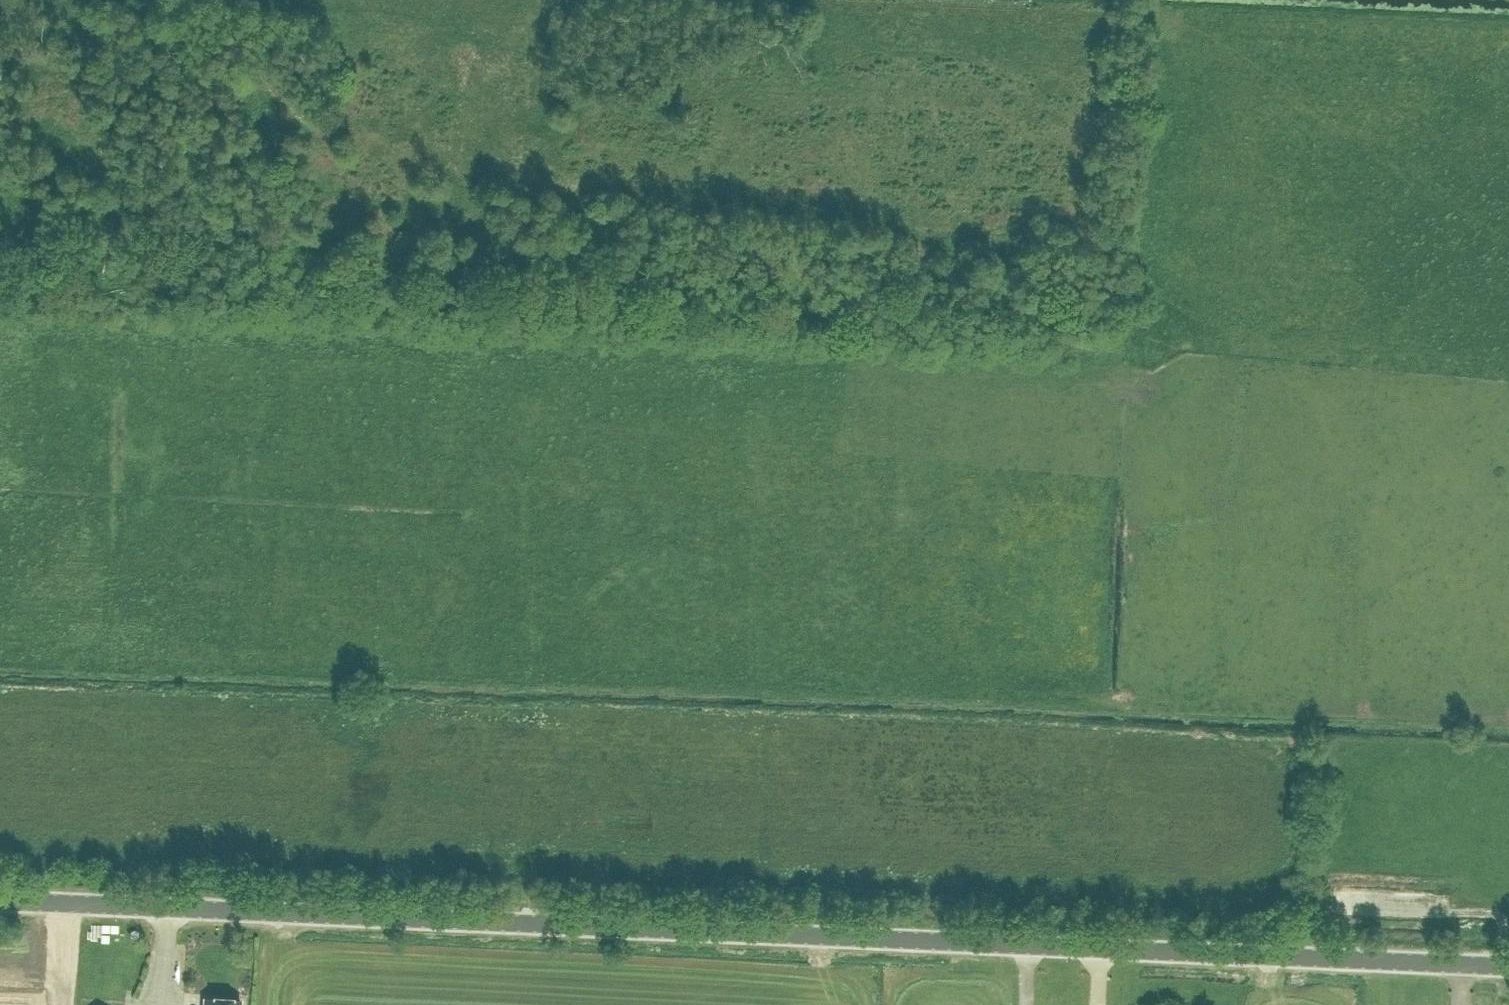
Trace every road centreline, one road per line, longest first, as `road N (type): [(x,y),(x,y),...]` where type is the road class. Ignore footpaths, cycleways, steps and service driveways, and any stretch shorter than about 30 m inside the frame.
road 1 (tertiary): [(1508,969),(0,901)]

